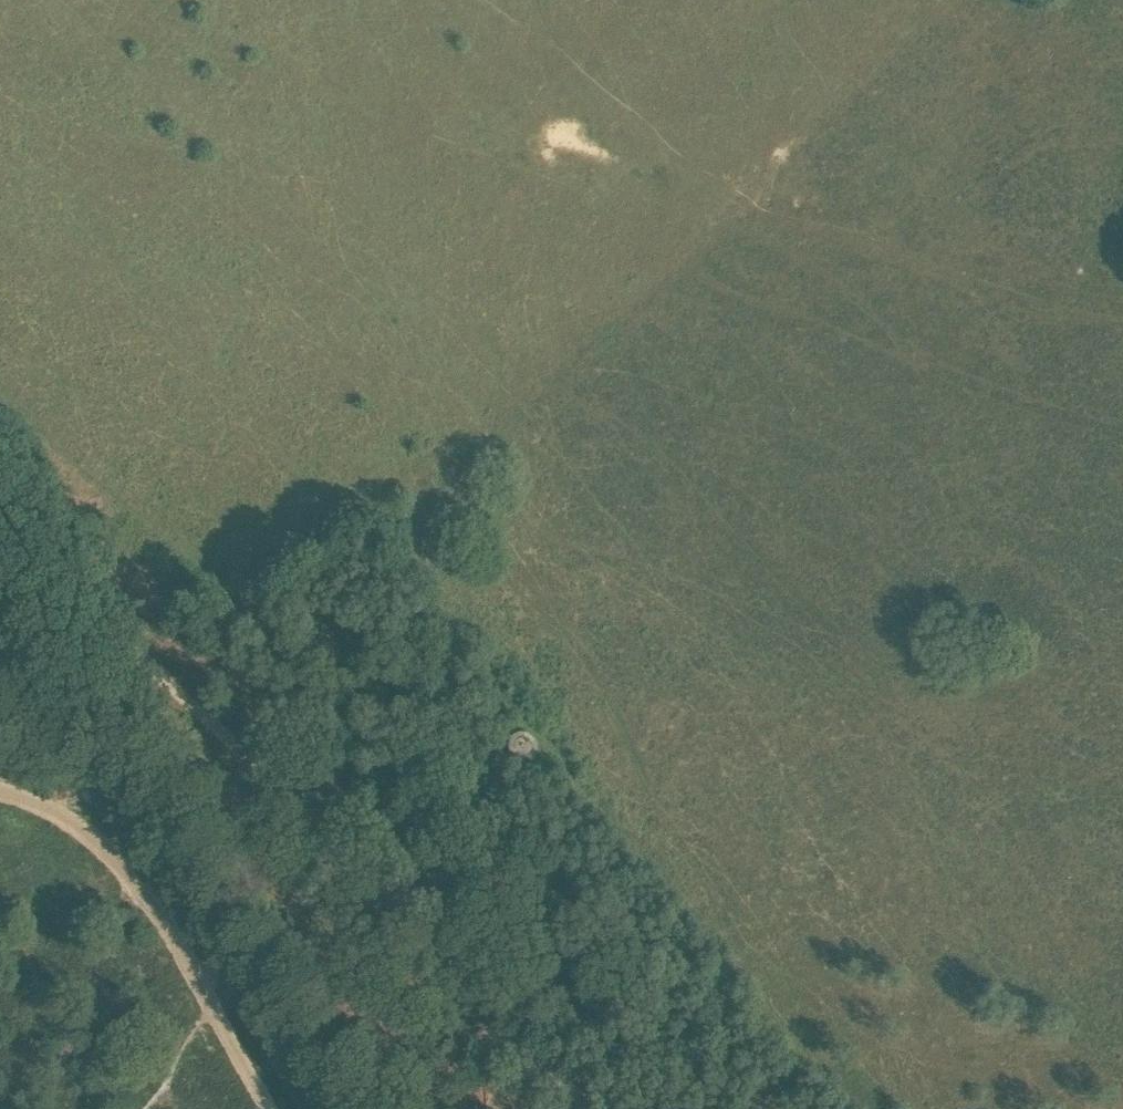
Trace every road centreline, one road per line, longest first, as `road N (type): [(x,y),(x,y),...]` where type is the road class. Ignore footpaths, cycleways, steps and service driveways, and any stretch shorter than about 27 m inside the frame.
road 1 (track): [(0,549),(122,643),(322,834),(350,846),(372,870)]
road 2 (track): [(372,870),(593,1108)]
road 3 (track): [(268,1108),(126,870)]
road 4 (track): [(126,870),(86,830),(0,789)]

